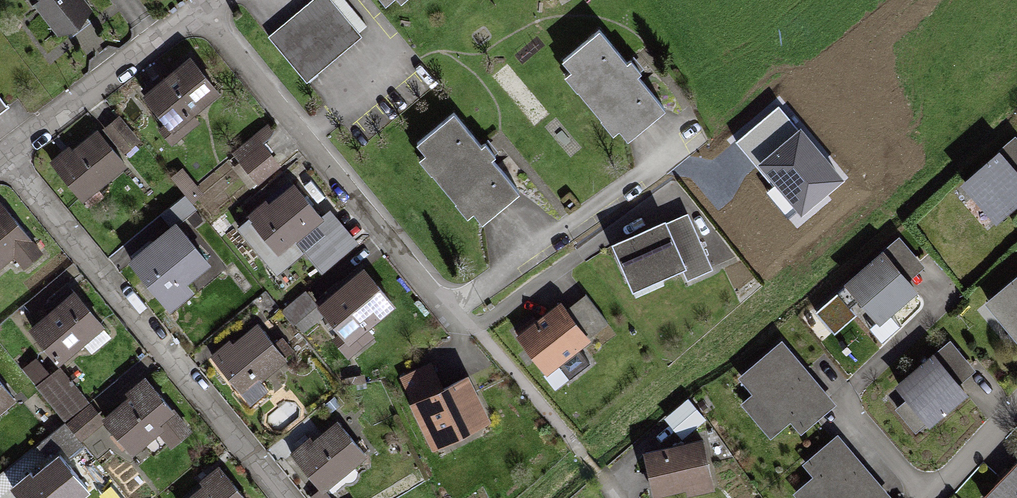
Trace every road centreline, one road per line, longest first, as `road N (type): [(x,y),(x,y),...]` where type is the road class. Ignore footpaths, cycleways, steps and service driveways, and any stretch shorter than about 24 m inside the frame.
road 1 (residential): [(4,159),(287,497)]
road 2 (residential): [(199,6),(448,310)]
road 3 (residential): [(4,159),(199,6)]

